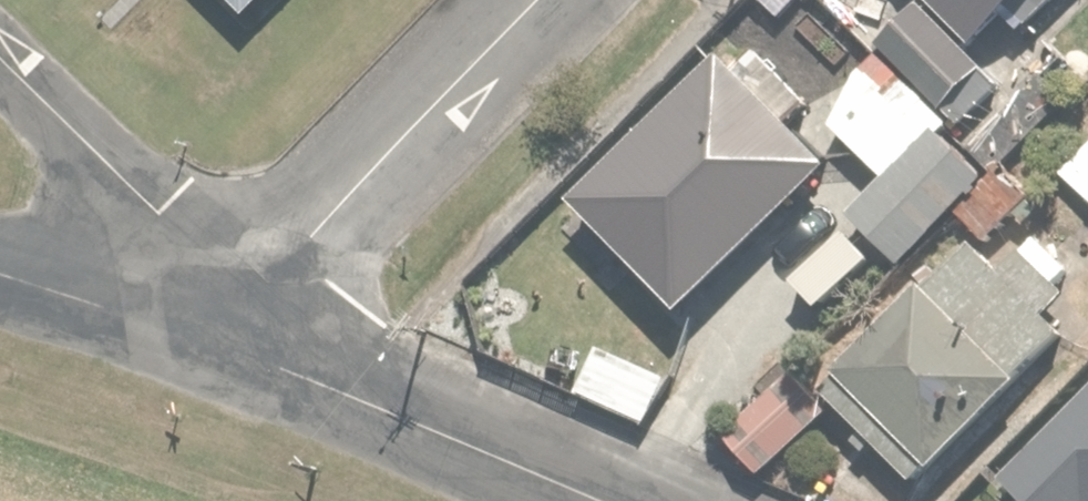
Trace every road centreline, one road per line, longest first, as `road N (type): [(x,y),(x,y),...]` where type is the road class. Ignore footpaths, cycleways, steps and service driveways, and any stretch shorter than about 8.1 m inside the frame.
road 1 (residential): [(264,344),(303,250),(543,0)]
road 2 (residential): [(264,344),(613,500)]
road 3 (residential): [(0,48),(164,213),(161,311)]
road 4 (unclassified): [(0,264),(161,311)]

